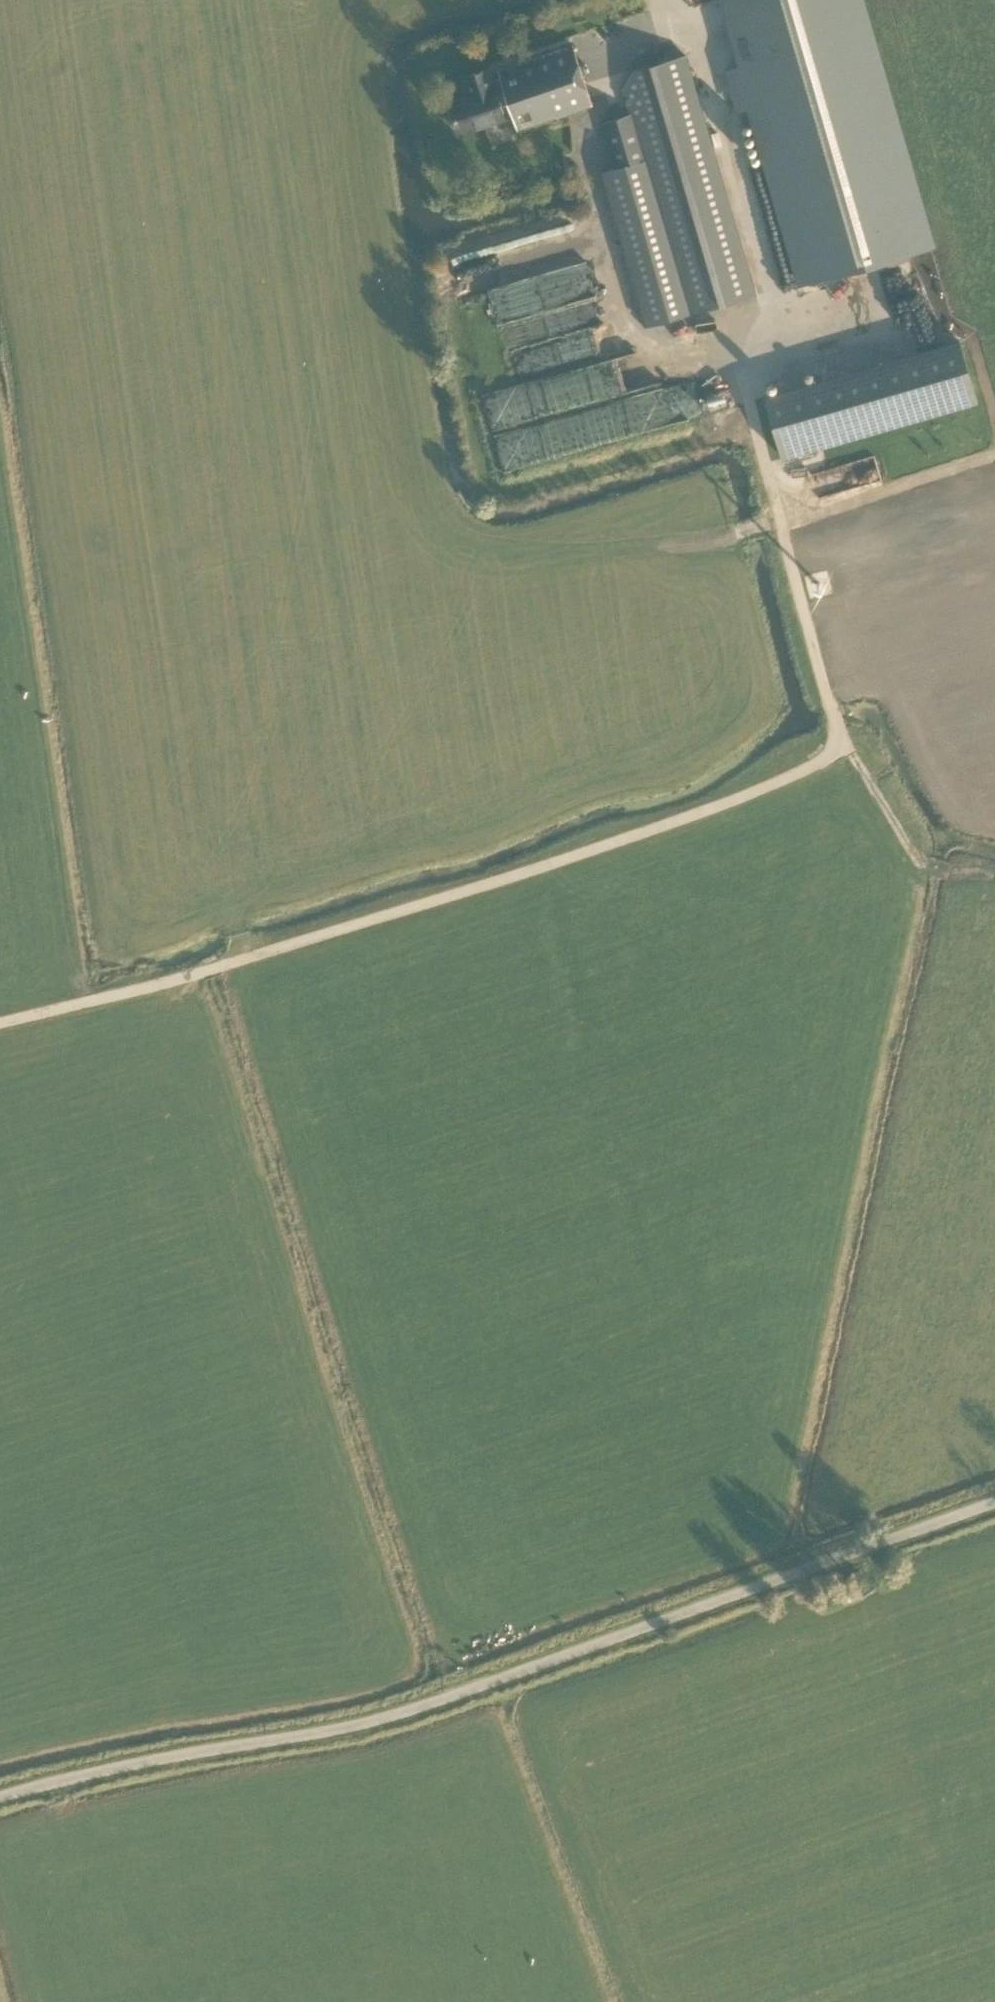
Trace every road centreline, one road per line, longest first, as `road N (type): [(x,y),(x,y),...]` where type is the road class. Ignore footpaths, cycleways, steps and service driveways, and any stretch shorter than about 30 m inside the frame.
road 1 (track): [(0,1023),(203,970),(506,873),(783,779),(824,755),(831,706),(745,386)]
road 2 (unclassified): [(0,1796),(377,1719),(994,1502)]
road 3 (track): [(994,454),(782,521)]
road 4 (track): [(932,322),(967,335),(994,417)]

